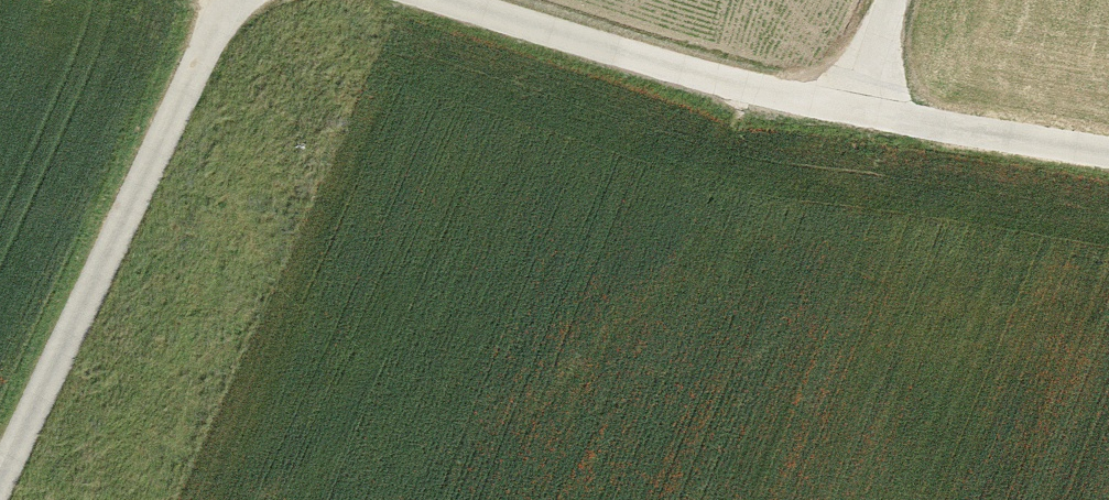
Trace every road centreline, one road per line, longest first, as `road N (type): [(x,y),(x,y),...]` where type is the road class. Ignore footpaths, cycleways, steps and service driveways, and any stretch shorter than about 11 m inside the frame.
road 1 (track): [(1108,156),(853,113),(448,0)]
road 2 (track): [(0,467),(221,0)]

